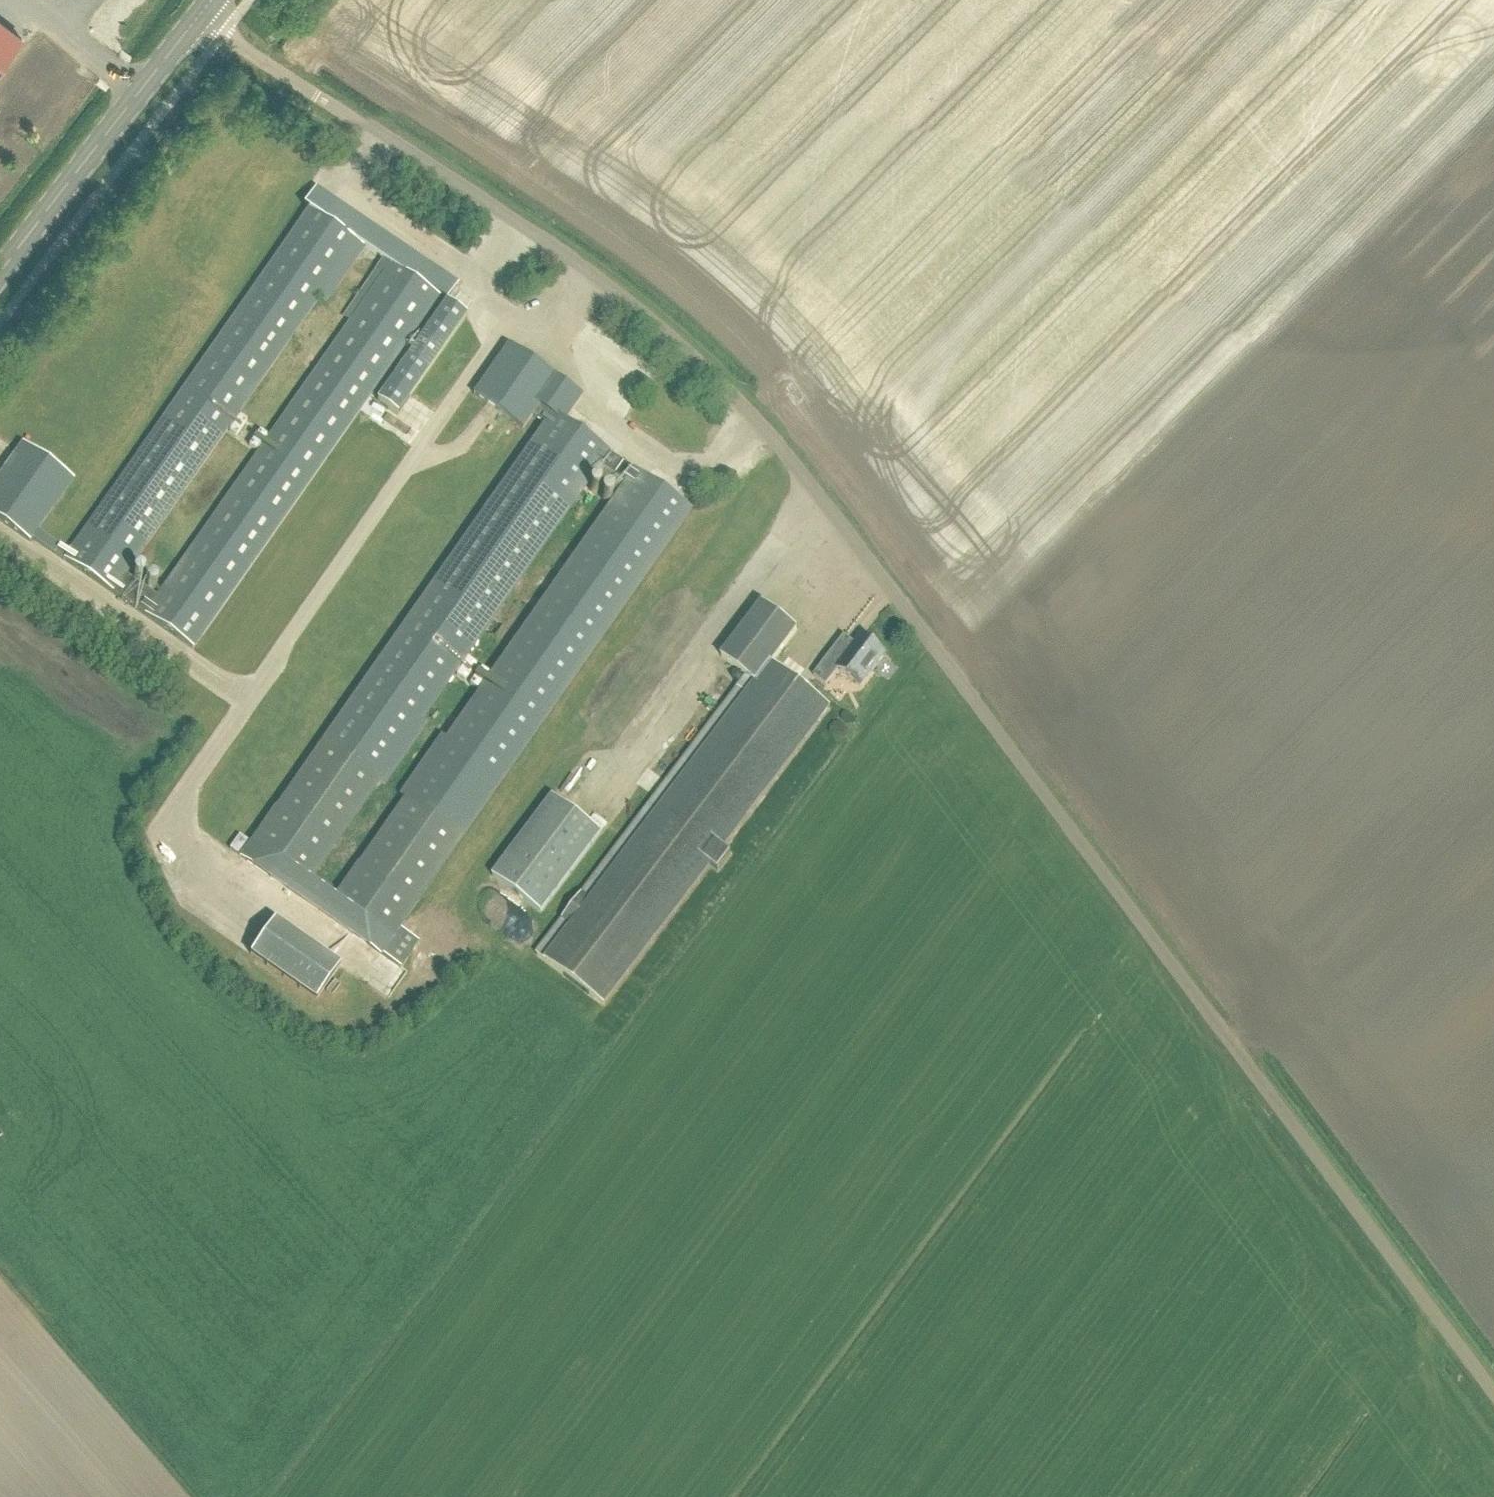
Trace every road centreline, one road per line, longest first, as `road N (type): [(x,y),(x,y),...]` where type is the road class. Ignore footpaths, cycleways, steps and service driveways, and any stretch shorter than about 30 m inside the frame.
road 1 (unclassified): [(1493,1392),(771,439),(693,359),(576,266),(195,19)]
road 2 (primary): [(0,273),(195,19)]

